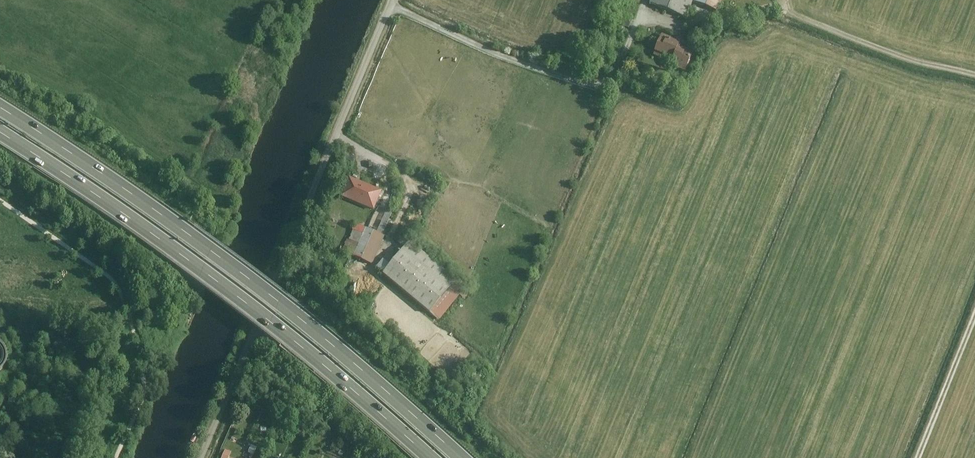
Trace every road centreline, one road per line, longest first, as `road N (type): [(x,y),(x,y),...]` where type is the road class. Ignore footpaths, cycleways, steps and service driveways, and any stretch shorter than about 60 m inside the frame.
road 1 (motorway): [(457,457),(303,324),(0,111)]
road 2 (motorway): [(0,135),(296,344),(426,457)]
road 3 (residential): [(202,457),(393,0)]

